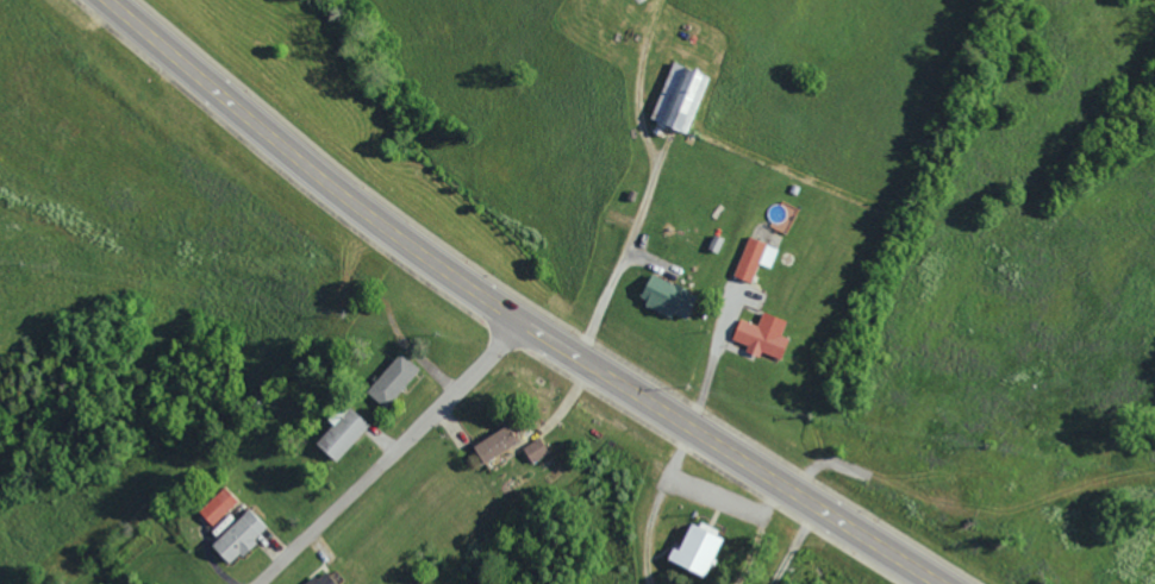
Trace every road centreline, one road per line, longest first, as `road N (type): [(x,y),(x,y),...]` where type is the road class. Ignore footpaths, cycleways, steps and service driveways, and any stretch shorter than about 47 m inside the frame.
road 1 (primary): [(109,0),(377,221),(904,563)]
road 2 (residential): [(524,321),(464,362),(239,583)]

